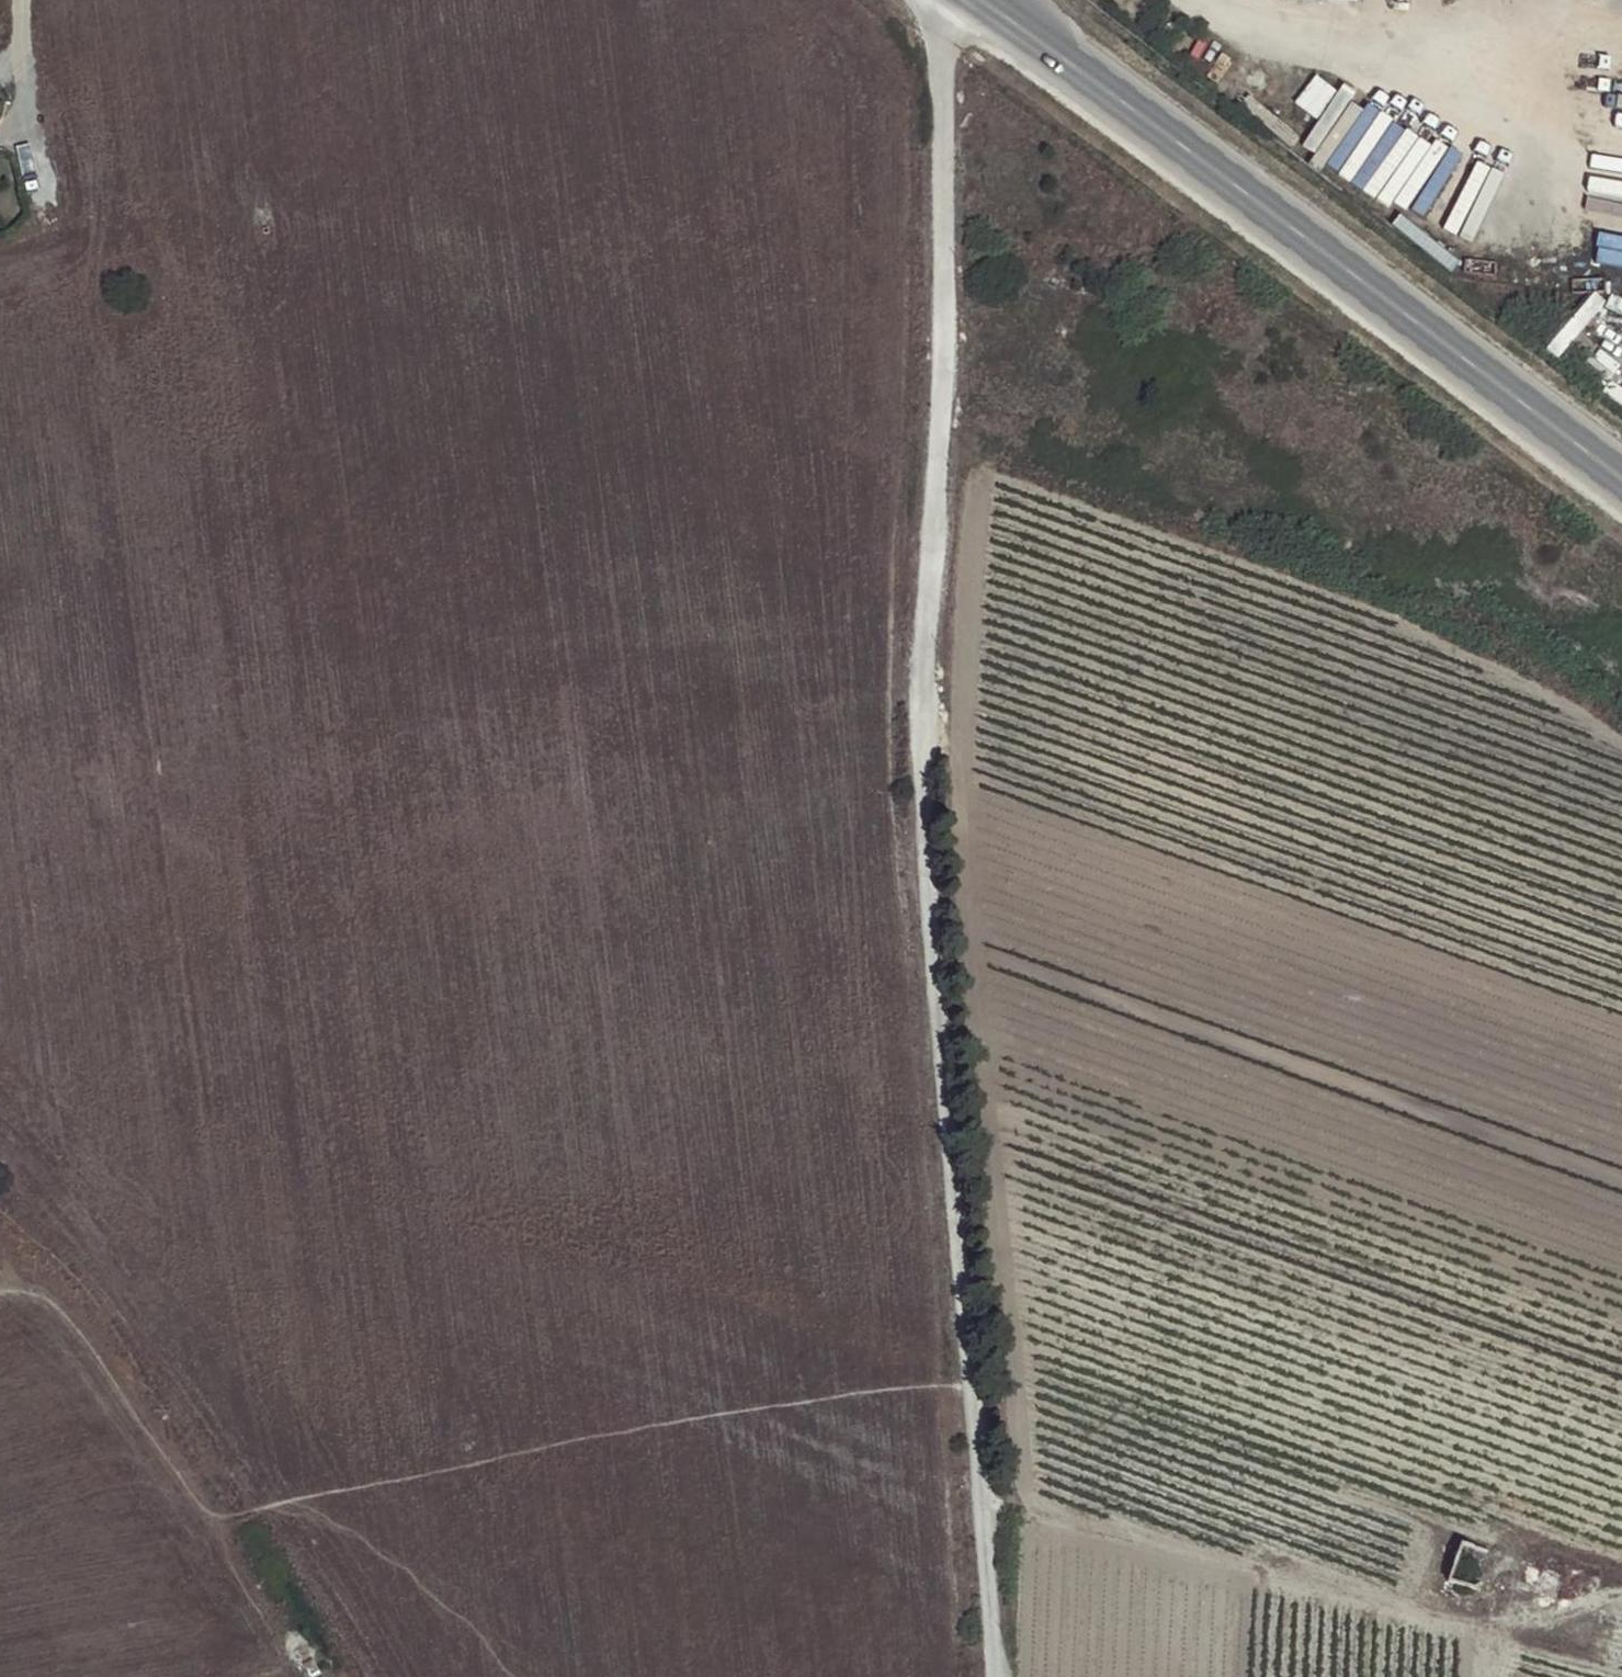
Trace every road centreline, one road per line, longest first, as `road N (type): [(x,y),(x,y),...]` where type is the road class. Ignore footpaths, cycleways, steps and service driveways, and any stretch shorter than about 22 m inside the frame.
road 1 (residential): [(998,1676),(925,713),(940,0)]
road 2 (primary): [(980,0),(1621,484)]

